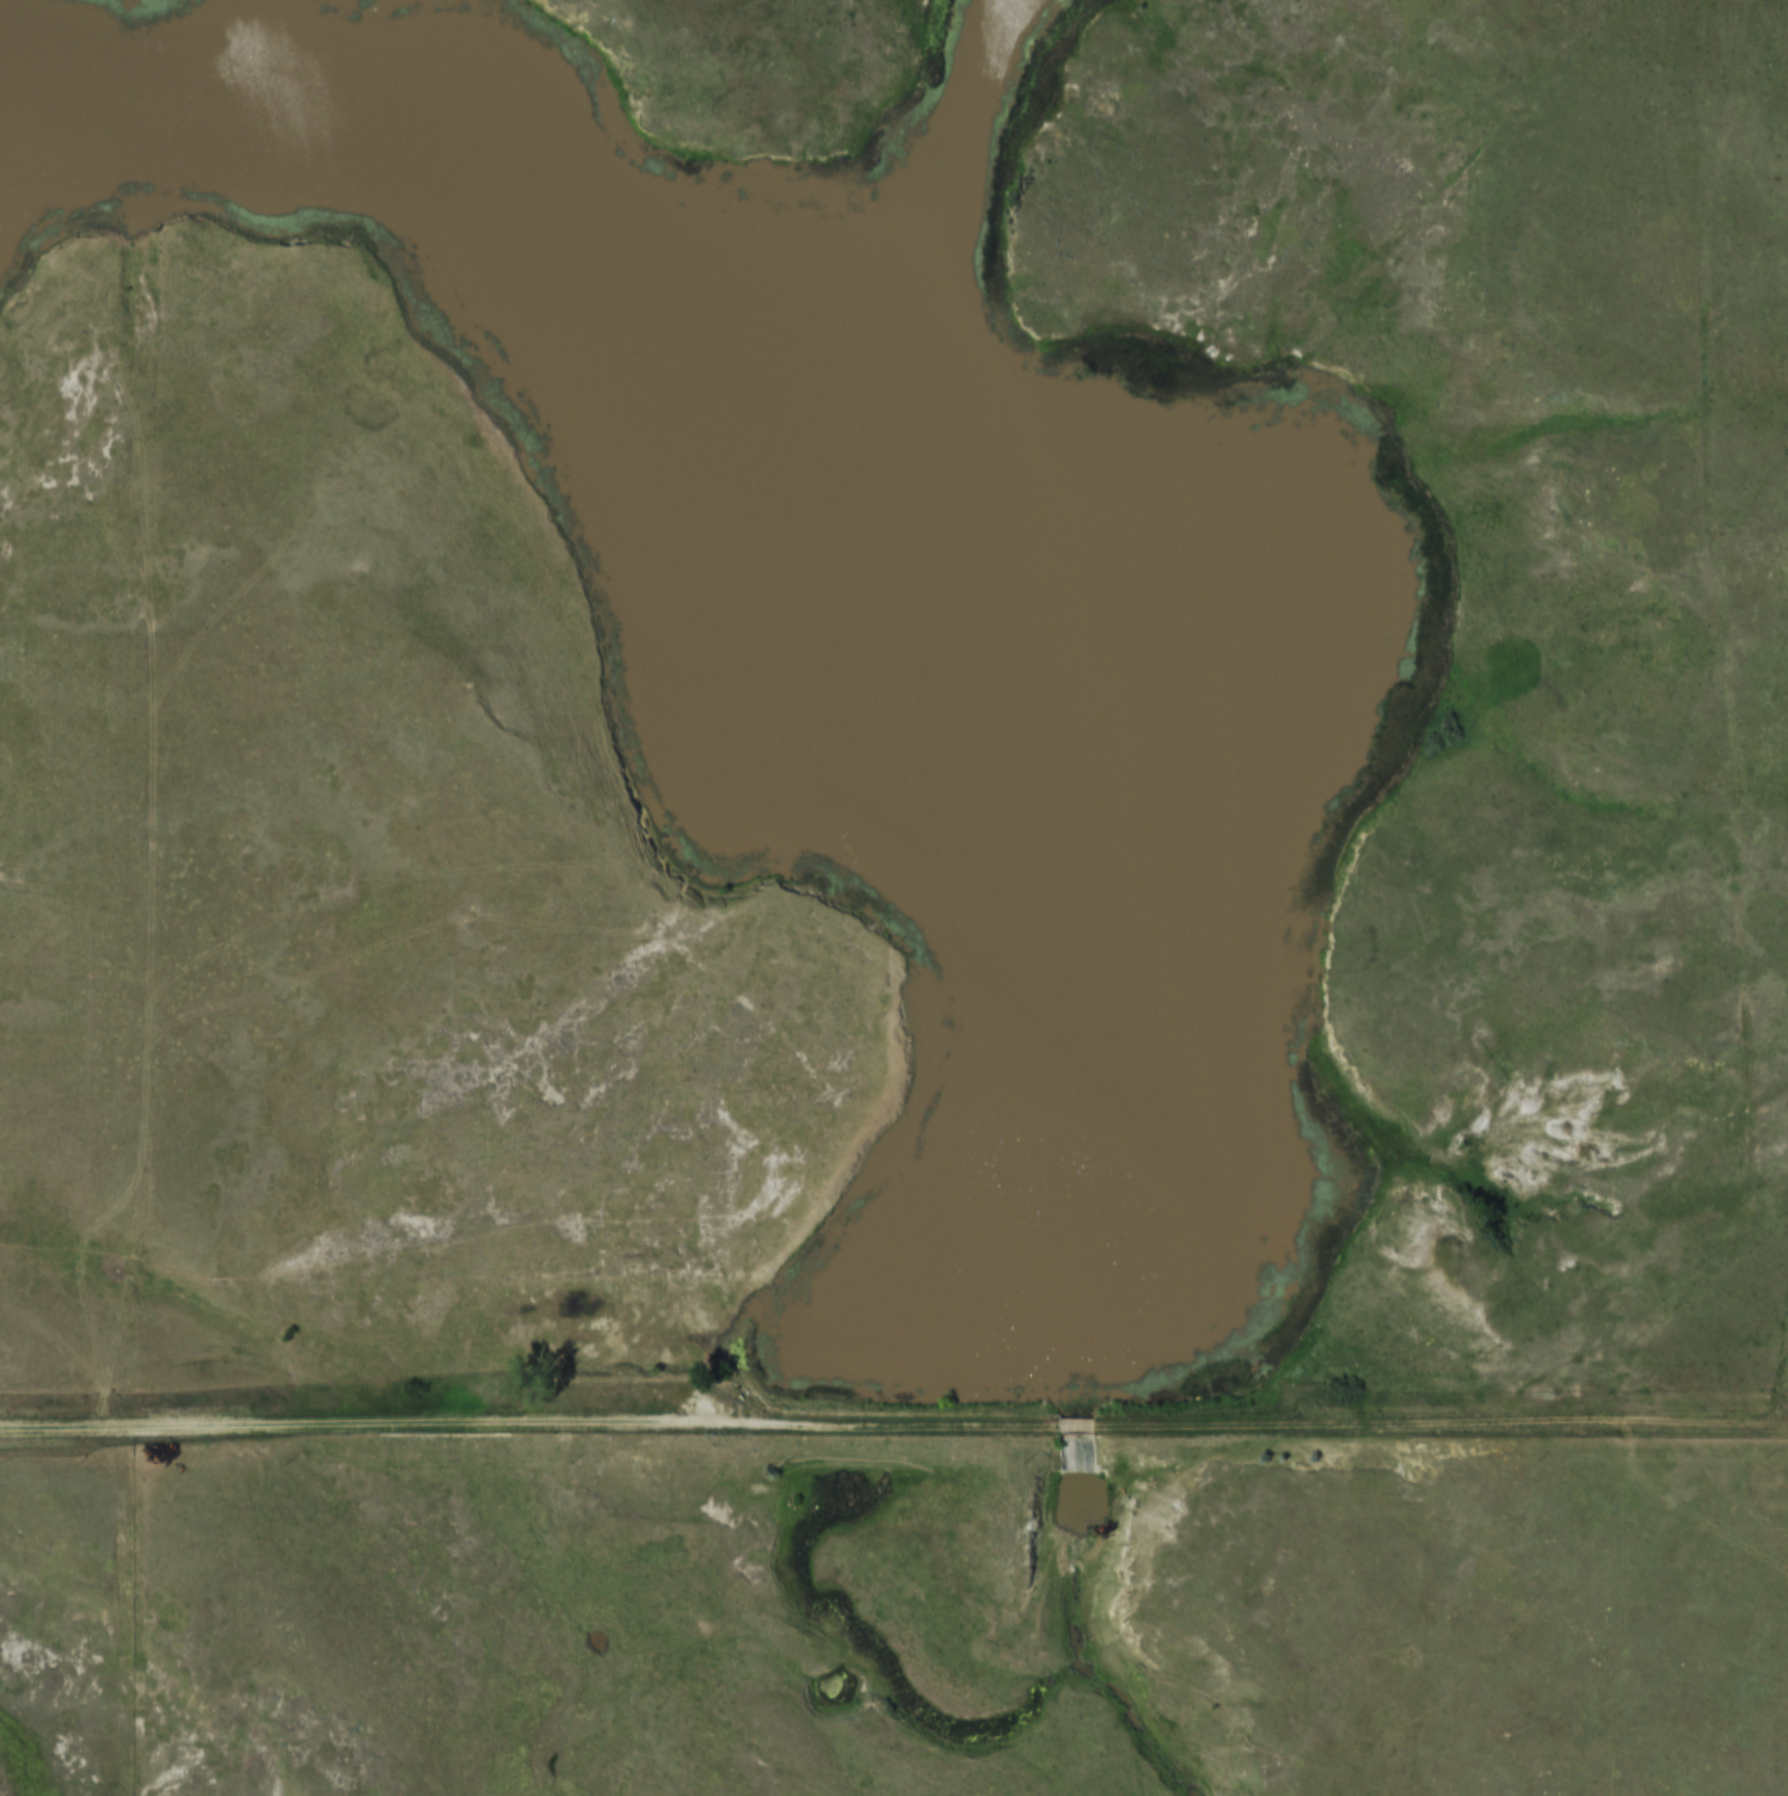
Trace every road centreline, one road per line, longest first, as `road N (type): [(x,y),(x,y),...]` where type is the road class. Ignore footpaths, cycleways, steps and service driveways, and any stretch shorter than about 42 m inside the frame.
road 1 (track): [(1787,1429),(484,1426),(0,1435)]

